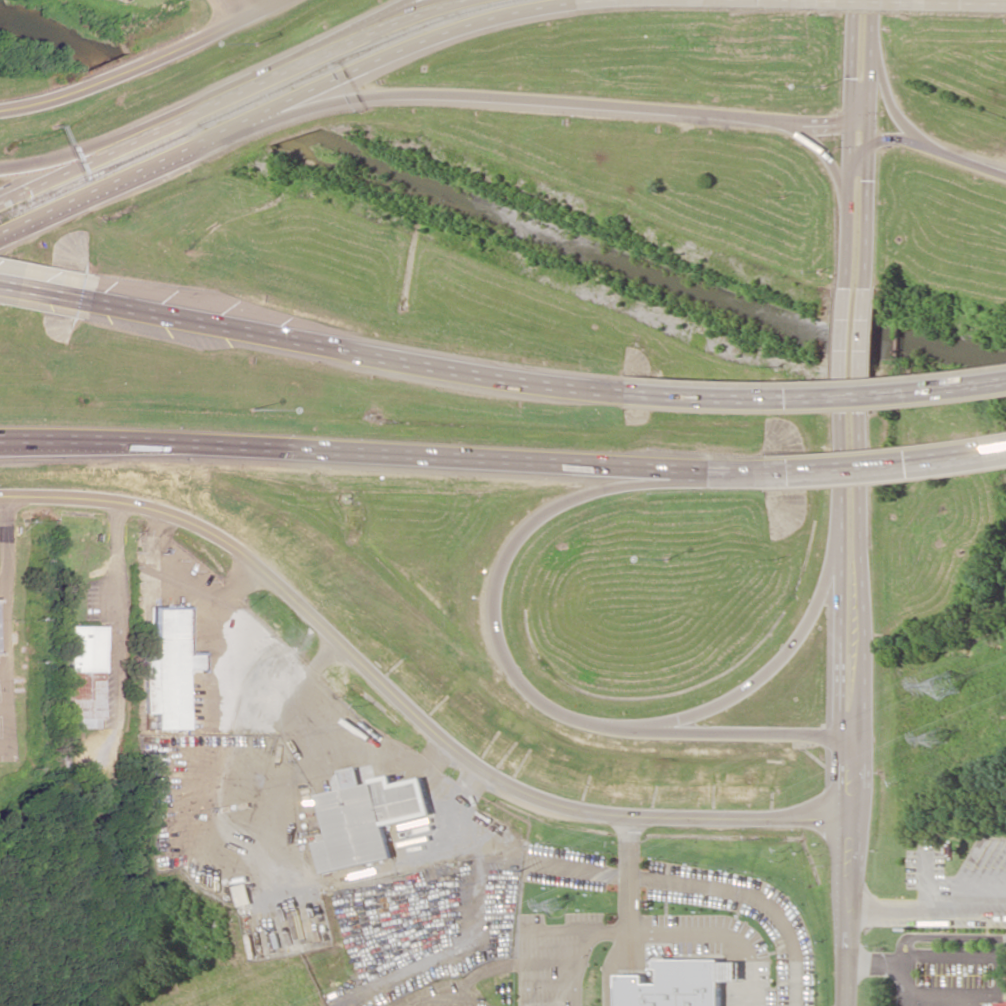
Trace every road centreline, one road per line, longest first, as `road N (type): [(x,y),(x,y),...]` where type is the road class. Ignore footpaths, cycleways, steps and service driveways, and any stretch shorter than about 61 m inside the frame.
road 1 (tertiary): [(0,498),(110,502),(188,524),(259,569),(466,760),(553,803),(630,816),(847,822)]
road 2 (motorway): [(0,451),(182,486),(252,516),(325,558),(474,685),(545,730),(623,752),(846,765)]
road 3 (motorway): [(0,443),(710,473)]
road 4 (motorway): [(846,737),(586,723),(530,694),(501,652),(494,625),(500,568),(531,522),(585,492),(694,473)]
road 5 (motorway): [(228,127),(392,93),(786,120),(861,138)]
road 6 (motorway): [(0,237),(416,44),(513,11),(590,0)]
road 7 (tertiary): [(855,411),(845,1005)]
road 8 (motorway): [(615,394),(84,302)]
road 9 (motorway): [(465,0),(0,204)]
road 10 (motorway): [(1005,385),(887,398),(615,394)]
road 11 (motorway): [(851,518),(814,606),(759,676),(726,699),(633,730)]
road 12 (tertiary): [(0,110),(124,71),(280,0)]
road 13 (motorway): [(710,473),(831,471),(1005,450)]
road 14 (tertiary): [(864,32),(857,286)]
road 15 (motorway): [(415,0),(230,98)]
road 16 (motorway): [(785,1),(983,6)]
road 17 (motorway): [(969,170),(905,132),(864,32)]
road 18 (motorway): [(1005,181),(861,138)]
road 19 (motorway): [(786,120),(828,160),(859,230)]
road 20 (tertiary): [(857,286),(855,411)]

